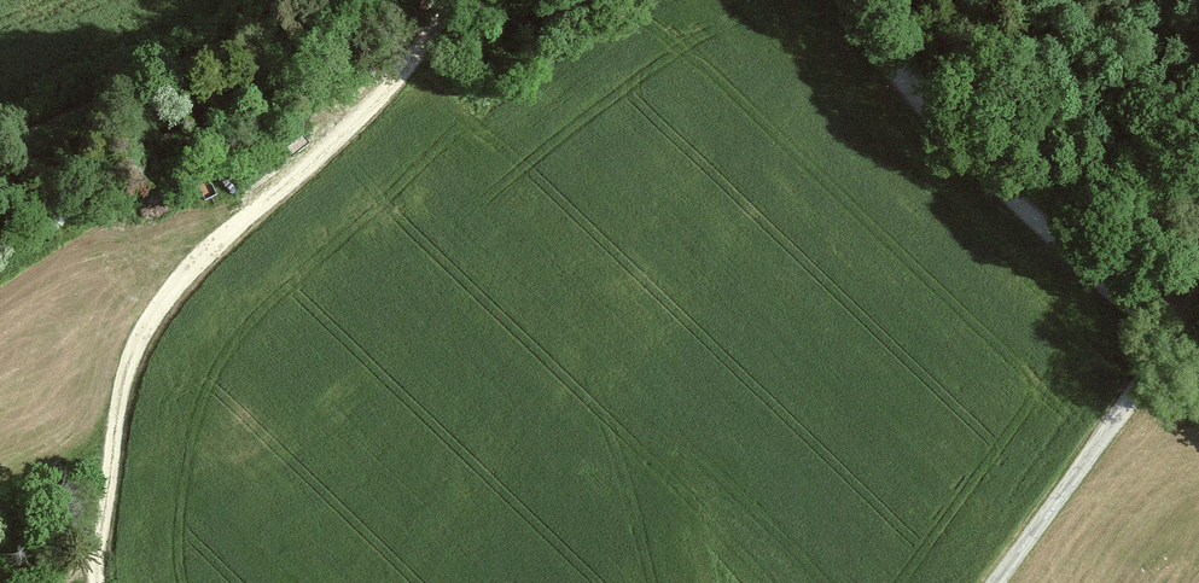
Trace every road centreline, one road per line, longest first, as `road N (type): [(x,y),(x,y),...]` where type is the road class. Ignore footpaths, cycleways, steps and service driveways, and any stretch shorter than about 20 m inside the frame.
road 1 (track): [(473,0),(150,323),(115,469),(98,582)]
road 2 (track): [(1187,340),(1004,178),(864,0)]
road 3 (track): [(377,0),(0,181)]
road 4 (unclassified): [(1198,353),(1187,340),(1002,582)]
road 5 (track): [(127,418),(89,447),(0,489)]

